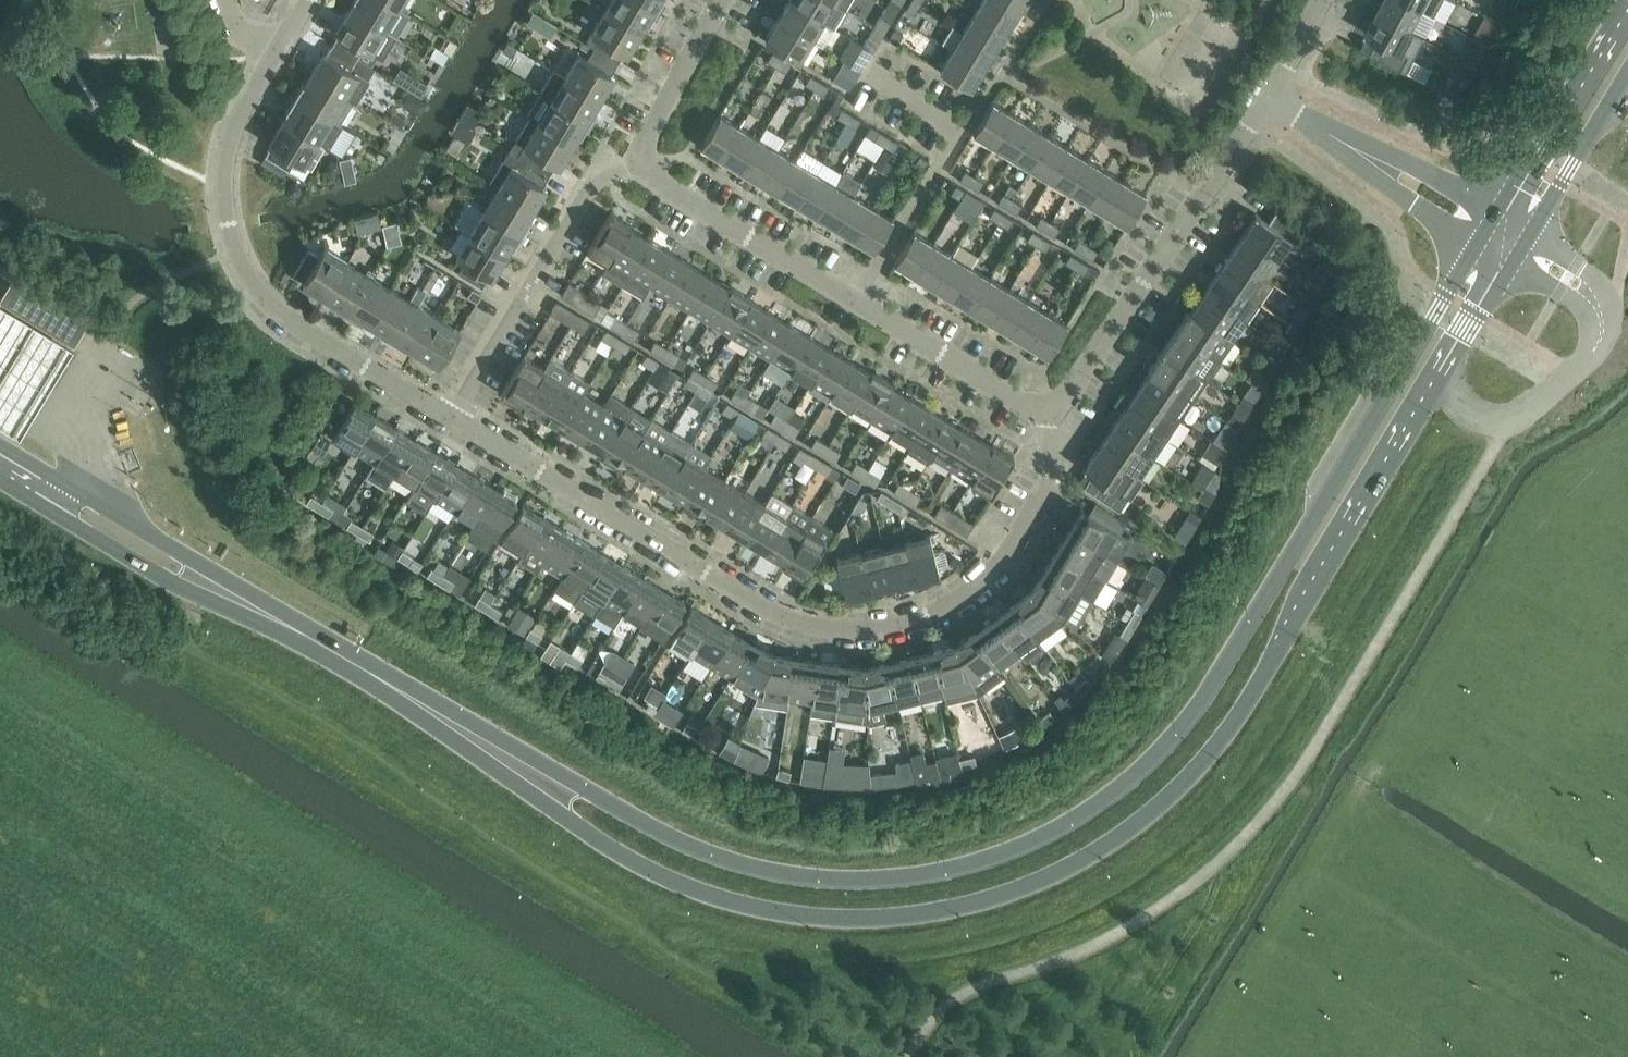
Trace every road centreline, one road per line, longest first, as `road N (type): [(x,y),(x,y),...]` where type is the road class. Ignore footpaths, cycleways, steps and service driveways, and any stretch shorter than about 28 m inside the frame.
road 1 (secondary): [(1481,249),(1205,707),(1168,751),(1048,839),(916,879),(826,881),(747,866),(495,751)]
road 2 (secondary): [(495,751),(621,855),(726,900),(822,922),(913,921),(991,904),(1127,839),(1194,783),(1238,725),(1435,390)]
road 3 (residential): [(452,418),(756,602),(832,630),(876,629),(947,607),(1006,556),(1053,478),(1044,407)]
road 4 (residential): [(271,58),(245,100),(224,179),(230,237),(244,269),(296,324),(452,418)]
road 5 (residential): [(1044,407),(660,183),(644,166)]
road 6 (residential): [(1270,102),(1069,393),(1044,407)]
road 7 (residential): [(452,418),(598,178),(644,166)]
road 8 (secondary): [(218,591),(495,751)]
road 9 (secondary): [(218,591),(188,554),(0,445)]
road 10 (residential): [(1270,102),(1481,249)]
road 11 (residential): [(1502,215),(1276,94)]
road 12 (secondary): [(0,482),(174,585),(218,591)]
road 13 (secondary): [(1627,6),(1502,215)]
road 14 (unclassified): [(1592,305),(1595,333),(1574,374),(1517,414),(1477,415),(1435,390)]
road 15 (residential): [(644,166),(645,142),(723,0)]
road 16 (secondary): [(1533,234),(1627,74)]
road 17 (secondary): [(1435,390),(1510,269)]

